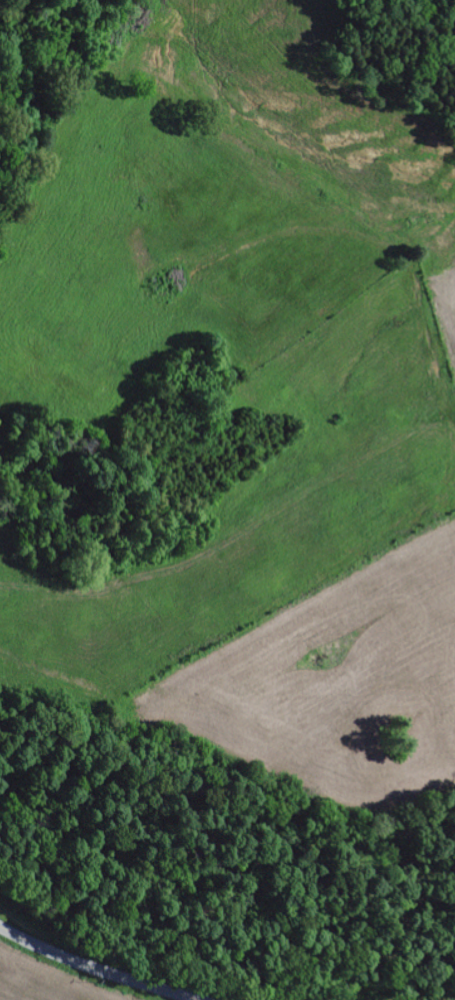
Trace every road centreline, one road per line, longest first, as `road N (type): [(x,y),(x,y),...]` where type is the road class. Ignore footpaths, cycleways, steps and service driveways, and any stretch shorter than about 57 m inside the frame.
road 1 (secondary): [(0,924),(101,971),(198,999)]

